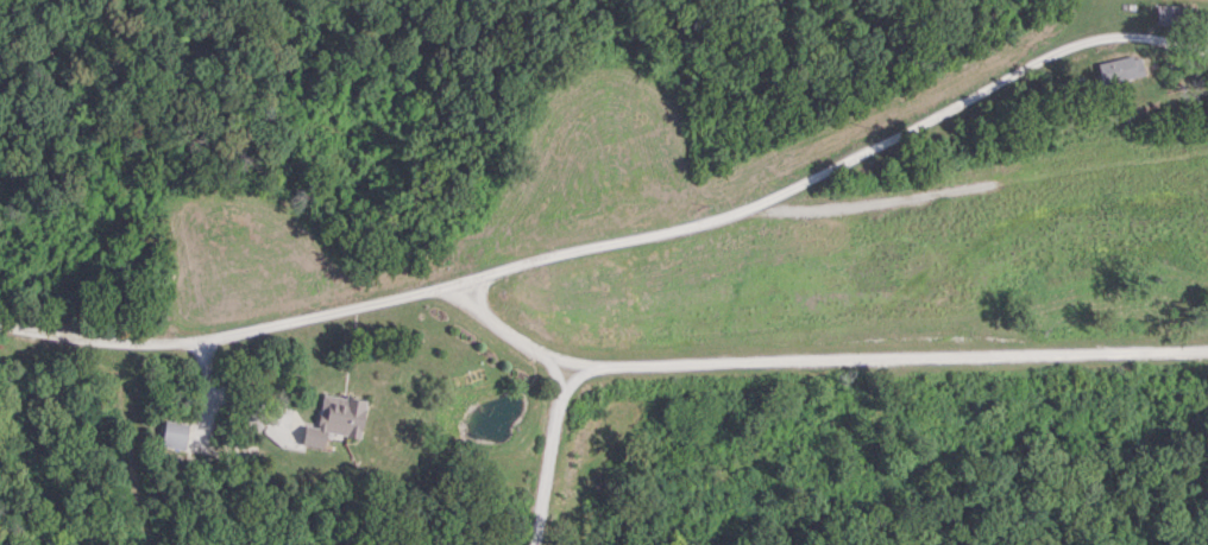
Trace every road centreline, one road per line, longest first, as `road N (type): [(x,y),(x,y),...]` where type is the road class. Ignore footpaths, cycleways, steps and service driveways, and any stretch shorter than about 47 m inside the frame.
road 1 (residential): [(1207,50),(1131,34),(1069,44),(737,210),(290,319),(170,341),(0,323)]
road 2 (residential): [(448,281),(507,334),(566,366),(1207,348)]
road 3 (residential): [(566,366),(535,544)]

